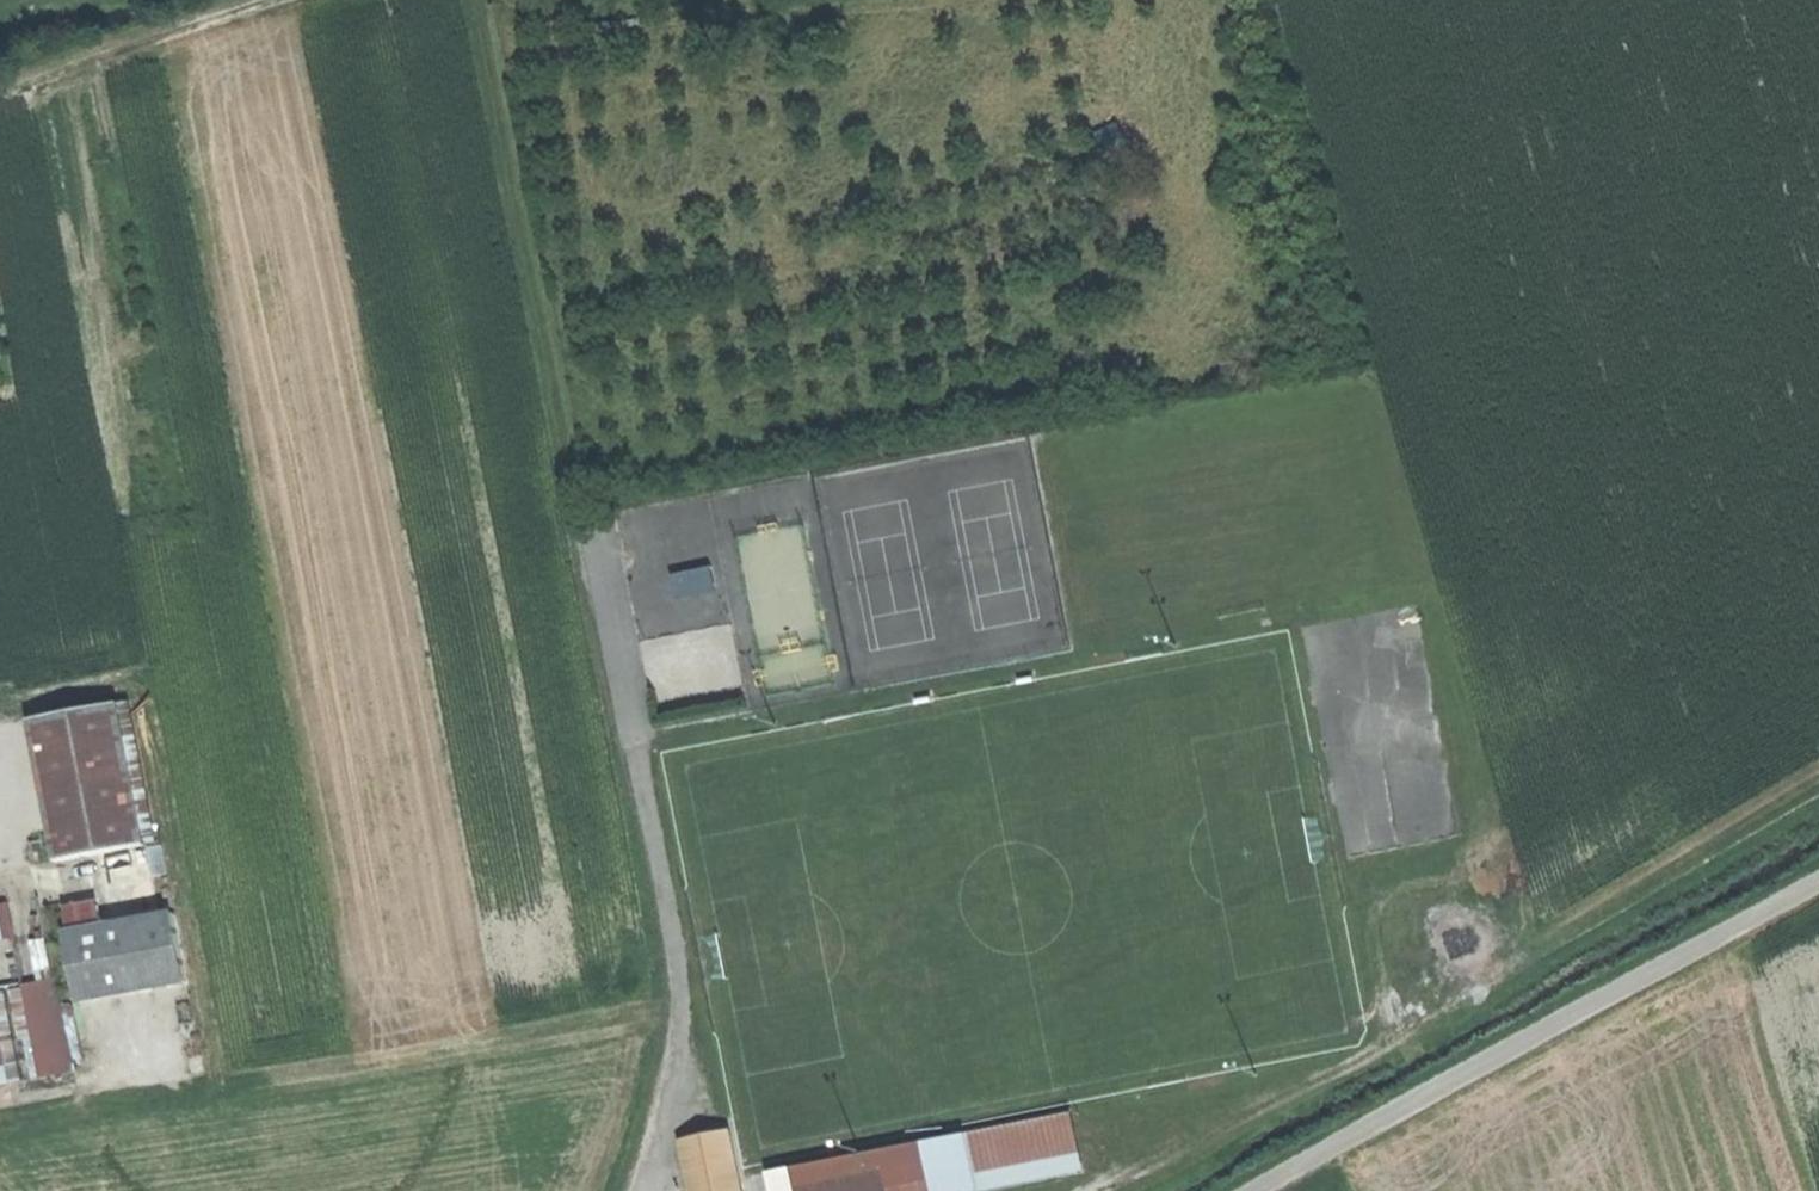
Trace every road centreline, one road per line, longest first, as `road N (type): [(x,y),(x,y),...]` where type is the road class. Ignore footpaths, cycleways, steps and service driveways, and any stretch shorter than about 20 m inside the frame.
road 1 (track): [(1082,1190),(1375,1051),(1552,943),(1818,799)]
road 2 (track): [(482,0),(589,532)]
road 3 (track): [(0,96),(277,0)]

